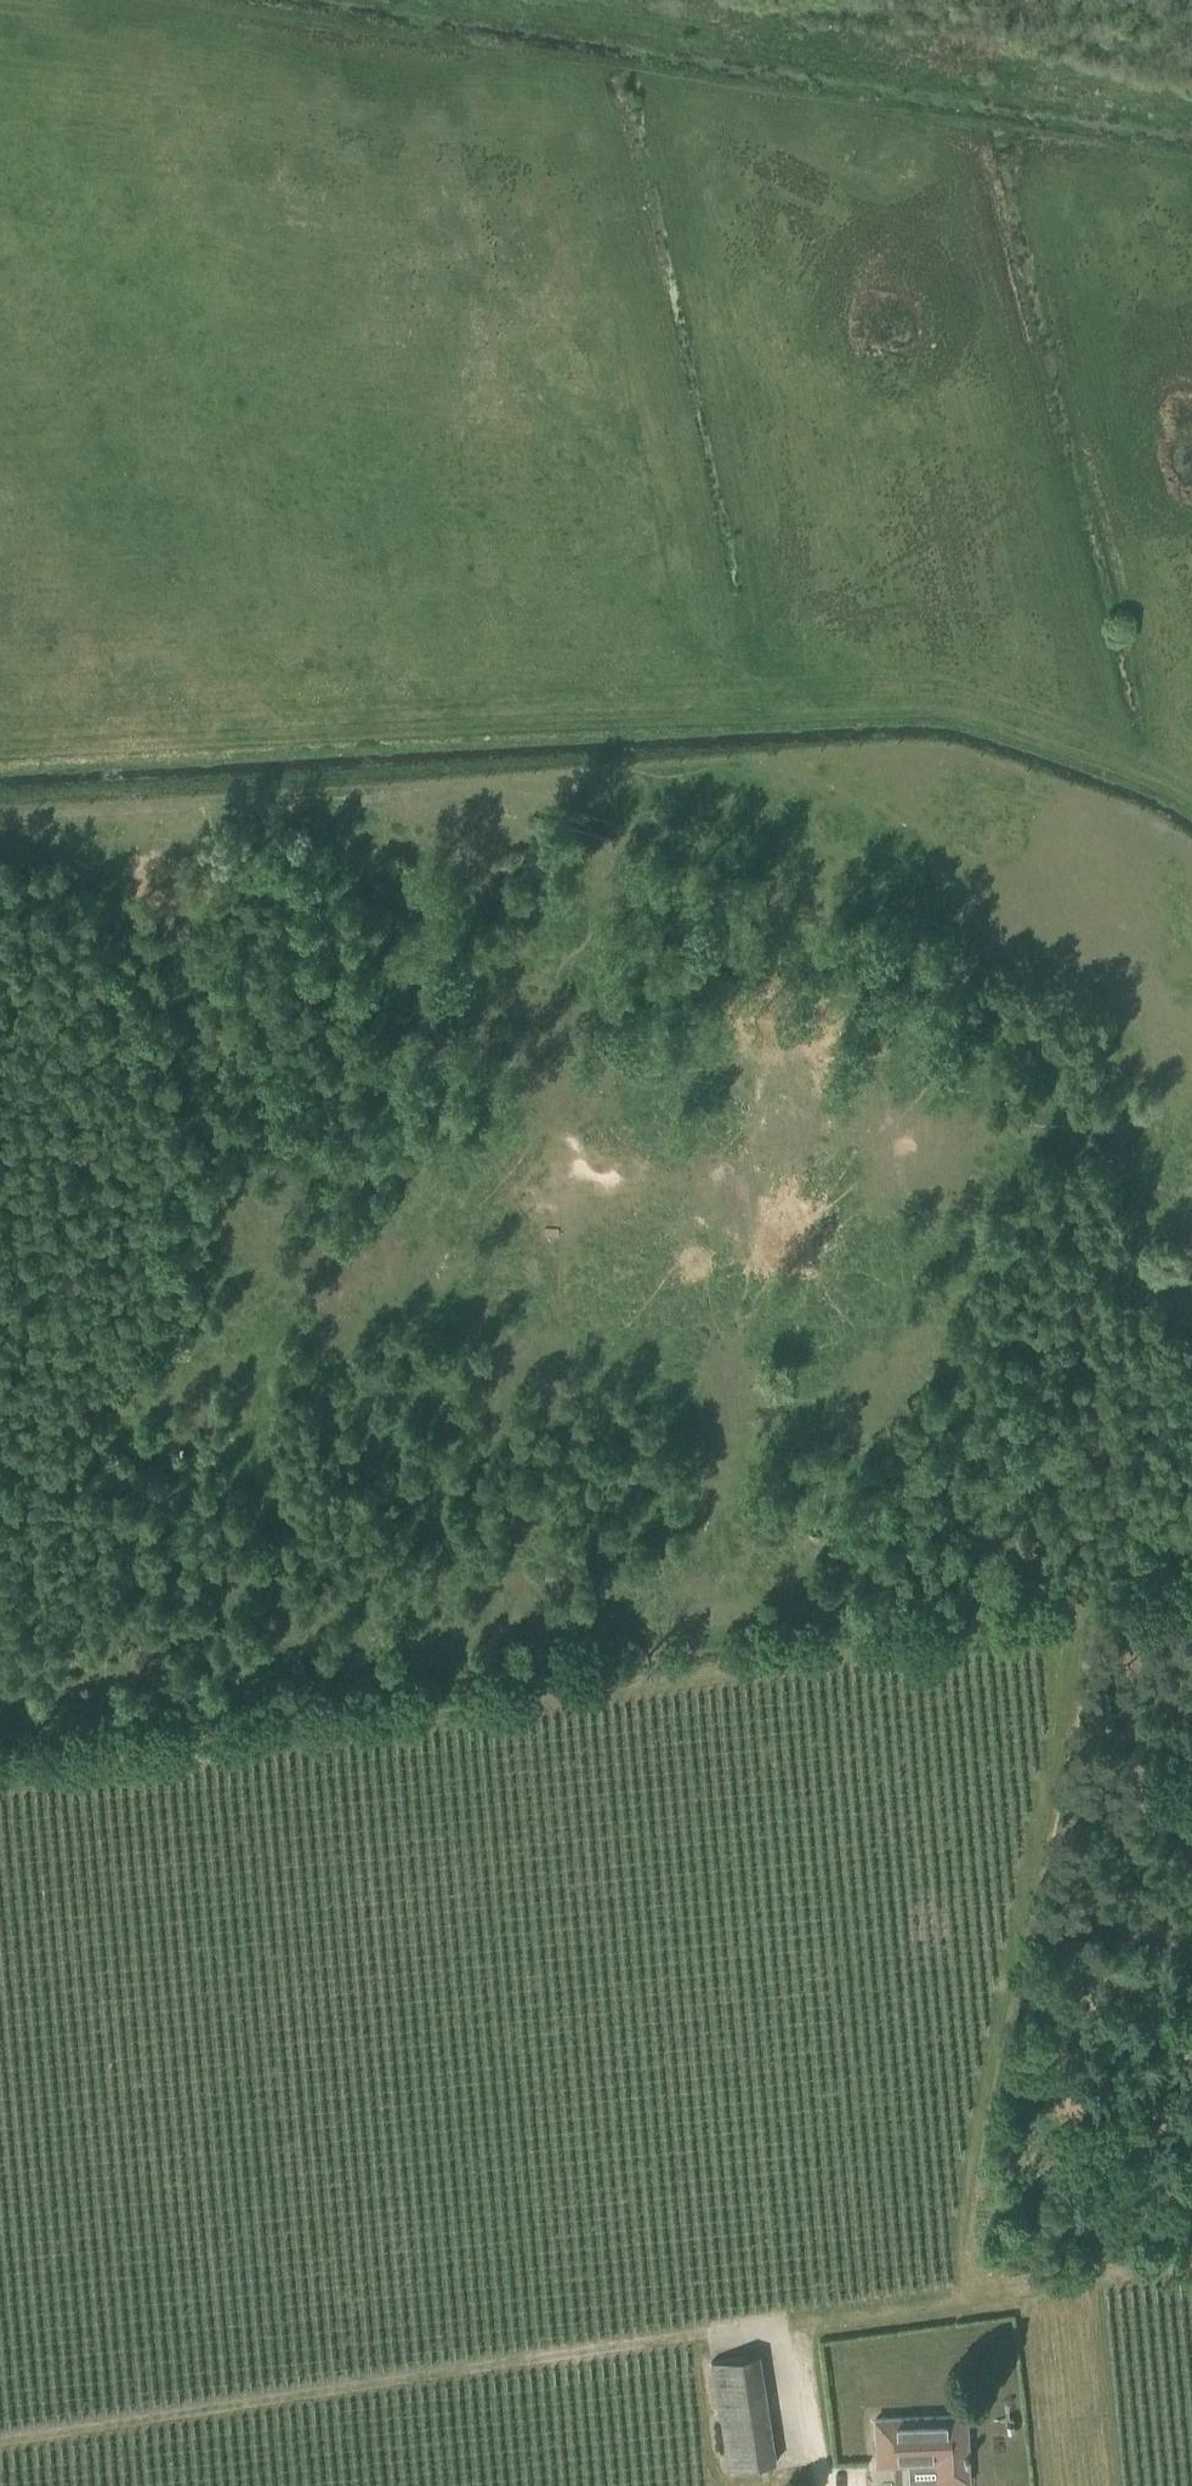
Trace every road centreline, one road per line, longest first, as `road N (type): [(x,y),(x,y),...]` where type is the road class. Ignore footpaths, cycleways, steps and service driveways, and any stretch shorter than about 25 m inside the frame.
road 1 (track): [(0,2436),(710,2335)]
road 2 (unclassified): [(710,2335),(803,2323),(827,2485)]

